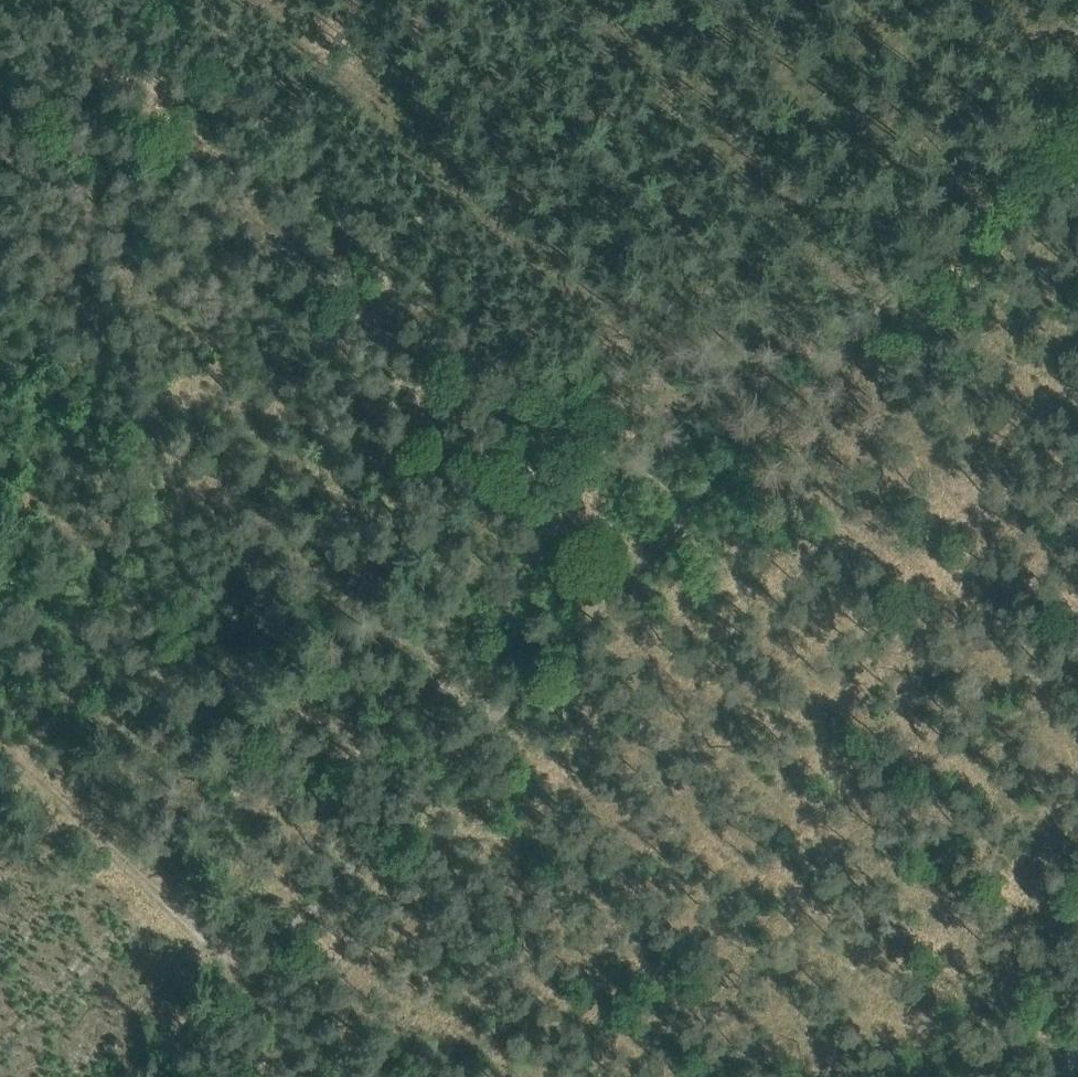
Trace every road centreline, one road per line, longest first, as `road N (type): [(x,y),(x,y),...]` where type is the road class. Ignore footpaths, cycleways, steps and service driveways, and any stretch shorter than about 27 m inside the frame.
road 1 (track): [(1077,111),(711,481),(144,1076)]
road 2 (track): [(0,728),(242,972)]

